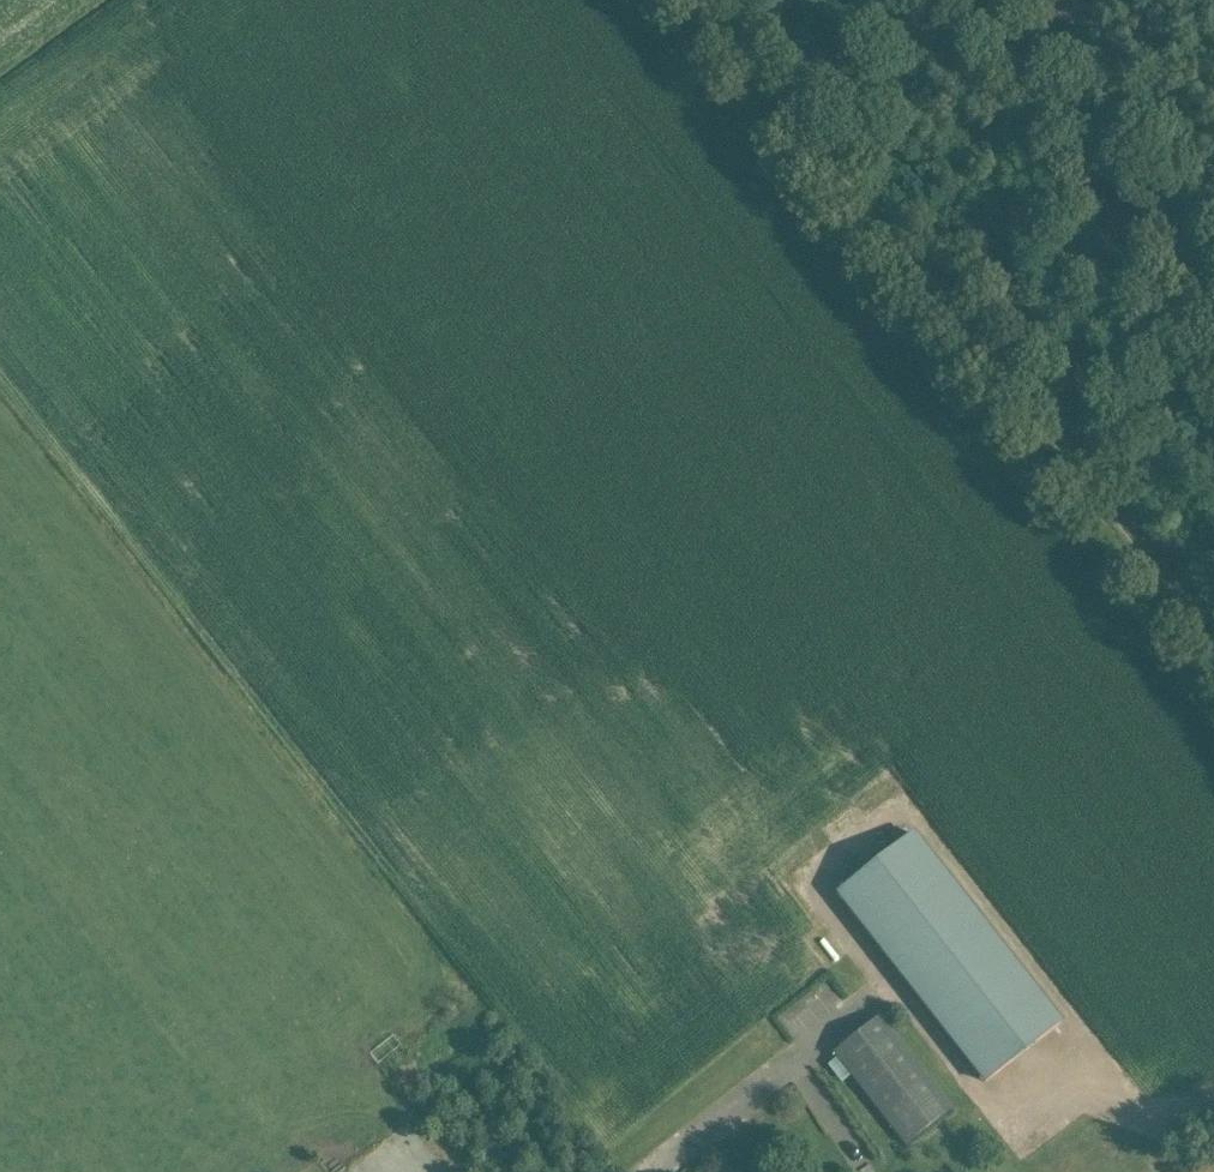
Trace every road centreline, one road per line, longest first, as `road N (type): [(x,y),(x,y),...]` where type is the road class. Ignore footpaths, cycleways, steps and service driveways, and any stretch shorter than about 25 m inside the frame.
road 1 (track): [(688,0),(990,348),(1213,641)]

